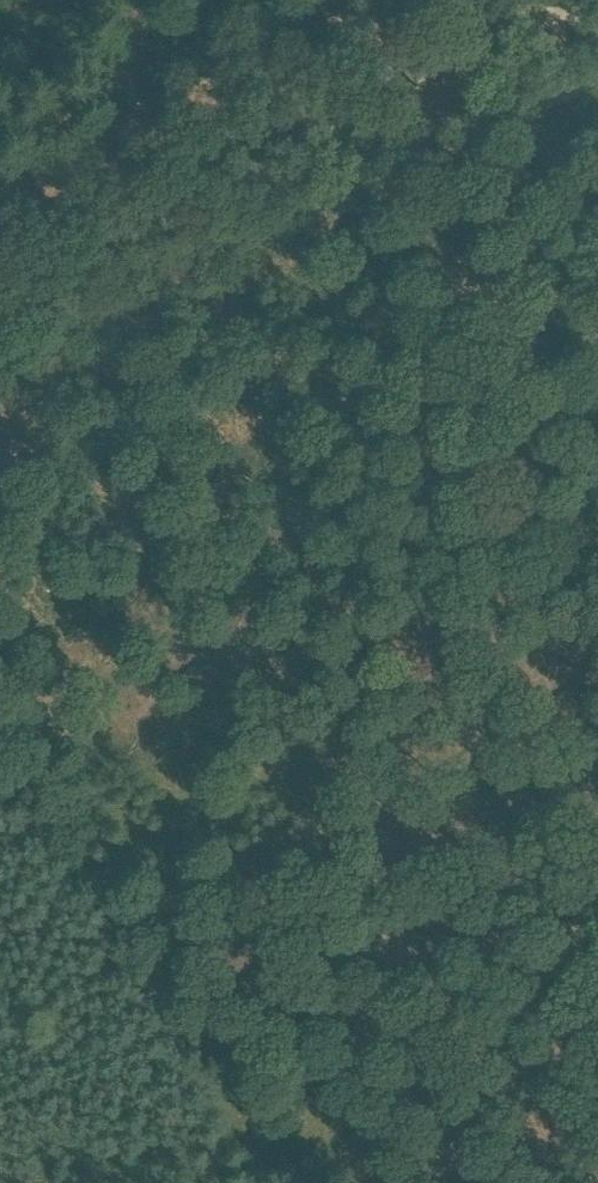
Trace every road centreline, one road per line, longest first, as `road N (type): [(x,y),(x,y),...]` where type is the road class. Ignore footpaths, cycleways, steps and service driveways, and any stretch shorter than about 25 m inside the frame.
road 1 (unclassified): [(0,329),(569,0)]
road 2 (track): [(294,159),(489,475)]

